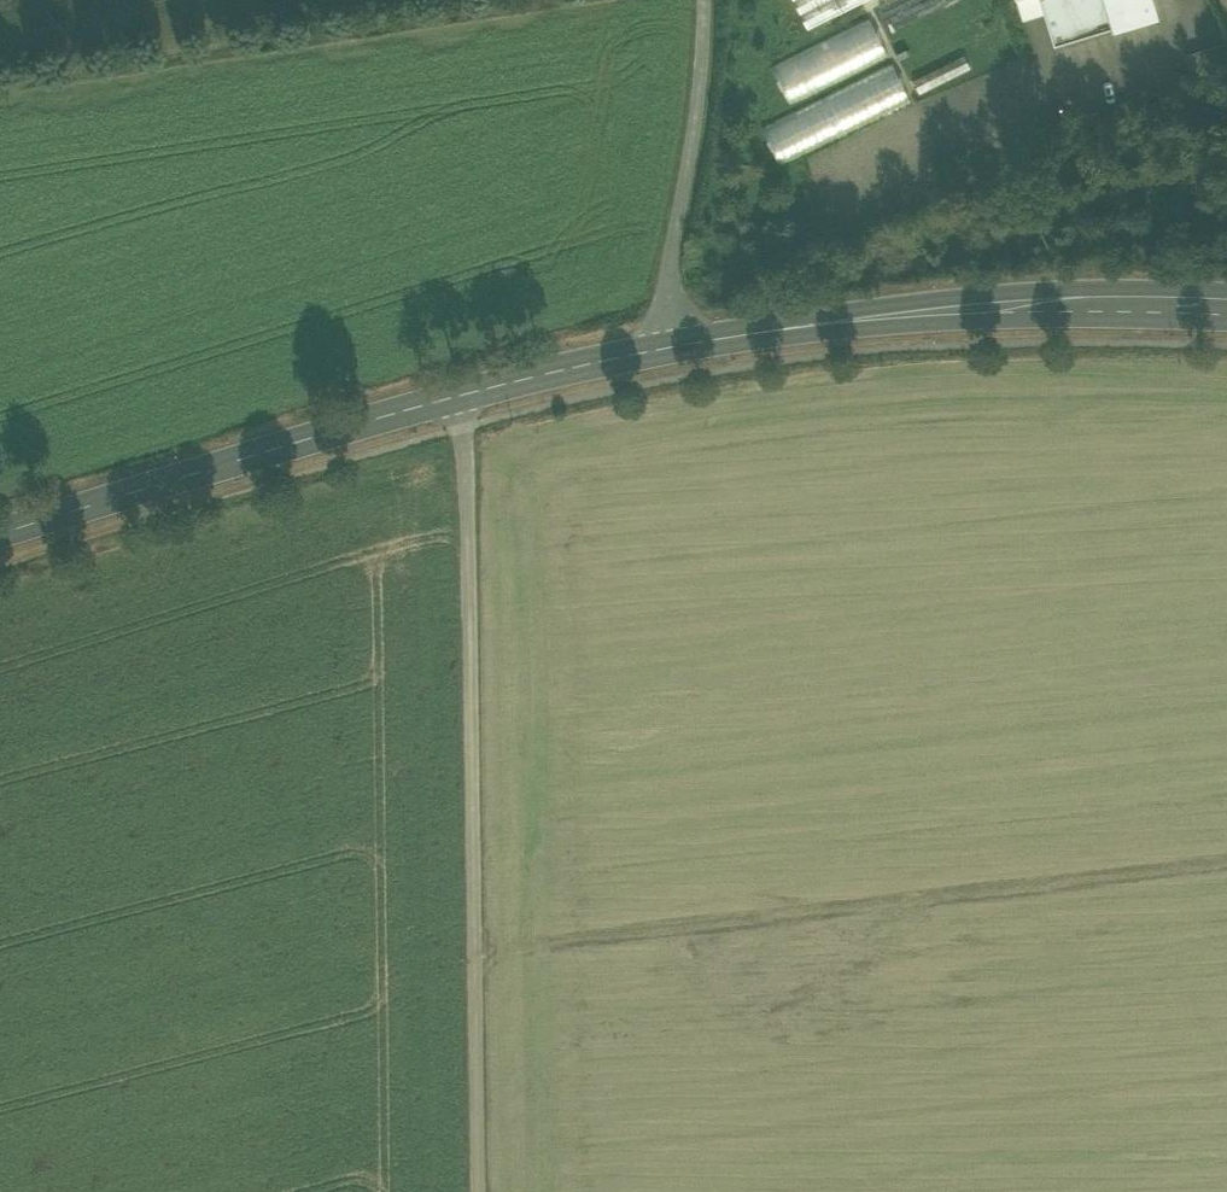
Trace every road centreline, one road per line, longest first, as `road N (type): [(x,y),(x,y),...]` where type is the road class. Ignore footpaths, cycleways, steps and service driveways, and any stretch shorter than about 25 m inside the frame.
road 1 (unclassified): [(473,396),(466,428),(479,1191)]
road 2 (secondary): [(1226,312),(1005,310),(847,320),(672,347)]
road 3 (secondary): [(473,396),(0,539)]
road 4 (unclassified): [(672,347),(674,265),(702,107),(705,0)]
road 5 (secondary): [(672,347),(473,396)]

